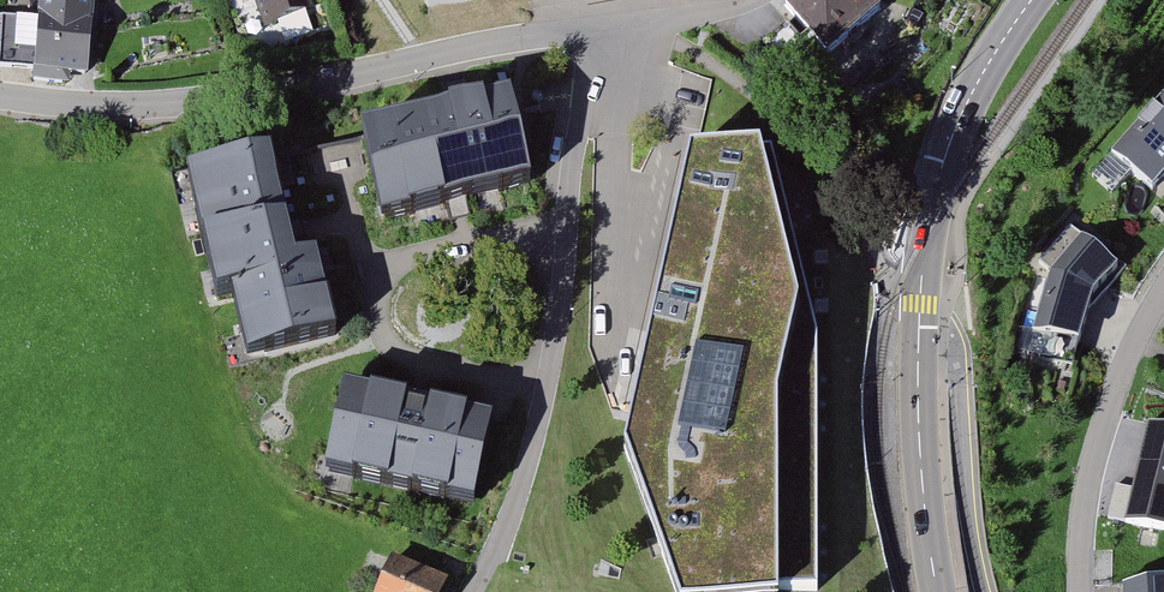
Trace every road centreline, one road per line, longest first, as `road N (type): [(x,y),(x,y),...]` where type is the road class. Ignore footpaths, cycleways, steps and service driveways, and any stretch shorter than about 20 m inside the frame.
road 1 (residential): [(0,97),(100,106),(251,96),(601,29)]
road 2 (unclassified): [(601,29),(603,75),(578,132),(542,423),(477,591)]
road 3 (secondary): [(919,336),(922,270),(950,139),(1032,0)]
road 4 (residential): [(1079,591),(1080,542),(1103,419),(1163,290)]
road 5 (residential): [(986,591),(965,477),(956,348),(919,336)]
road 6 (secondary): [(937,591),(918,425),(919,336)]
road 7 (residential): [(601,29),(648,26),(752,0)]

